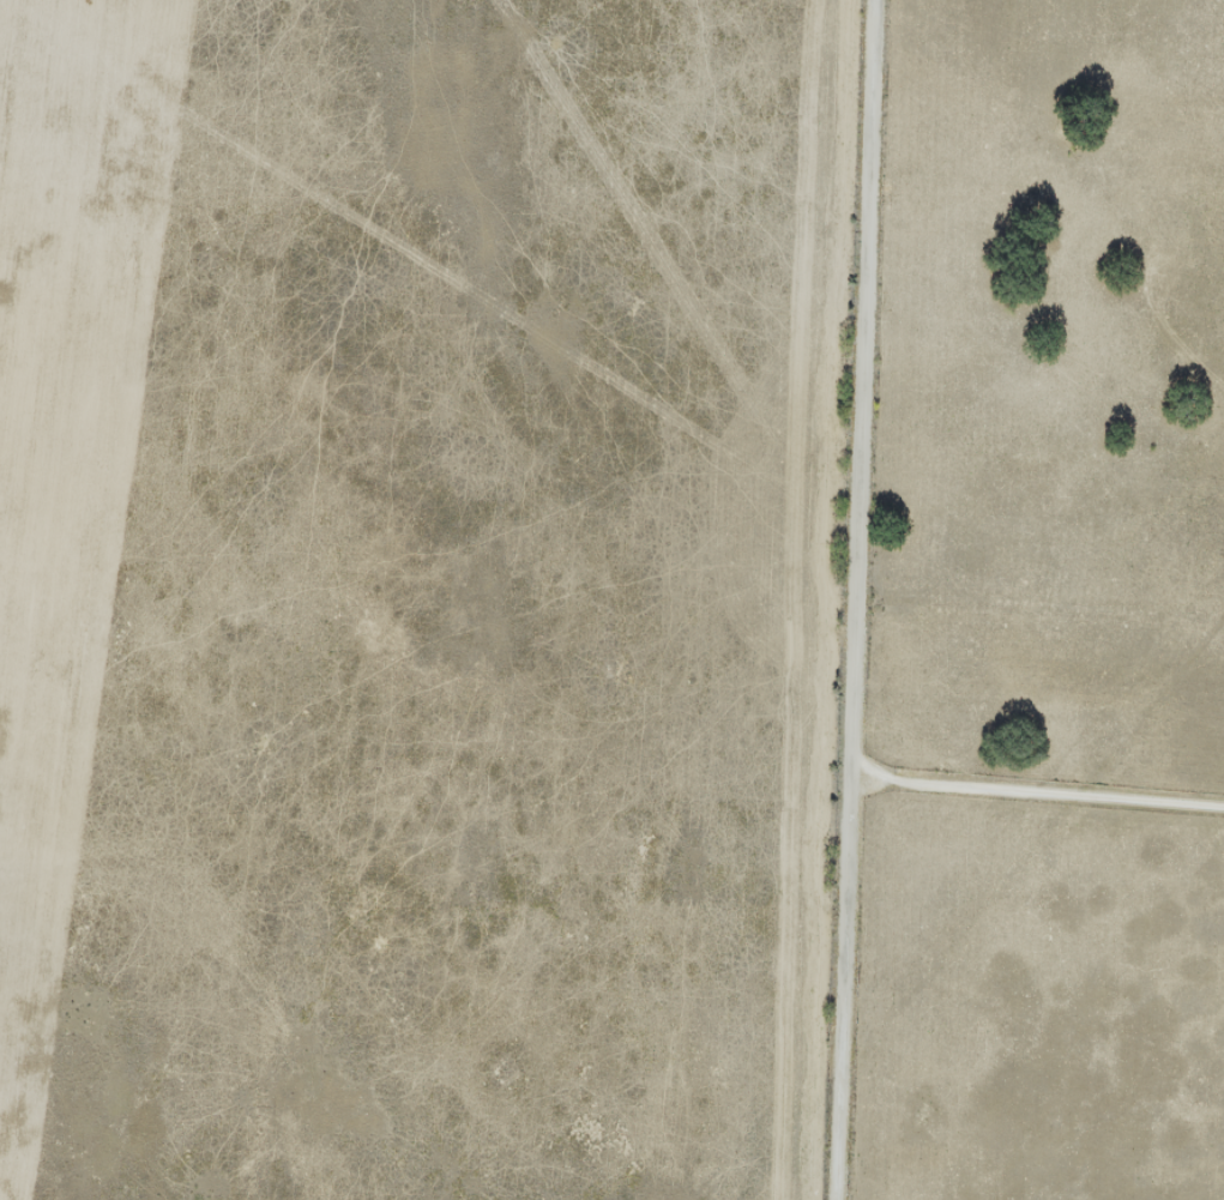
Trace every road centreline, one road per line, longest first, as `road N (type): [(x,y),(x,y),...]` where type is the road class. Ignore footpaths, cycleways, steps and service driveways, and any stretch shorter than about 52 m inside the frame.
road 1 (residential): [(836,1199),(850,774),(897,0)]

